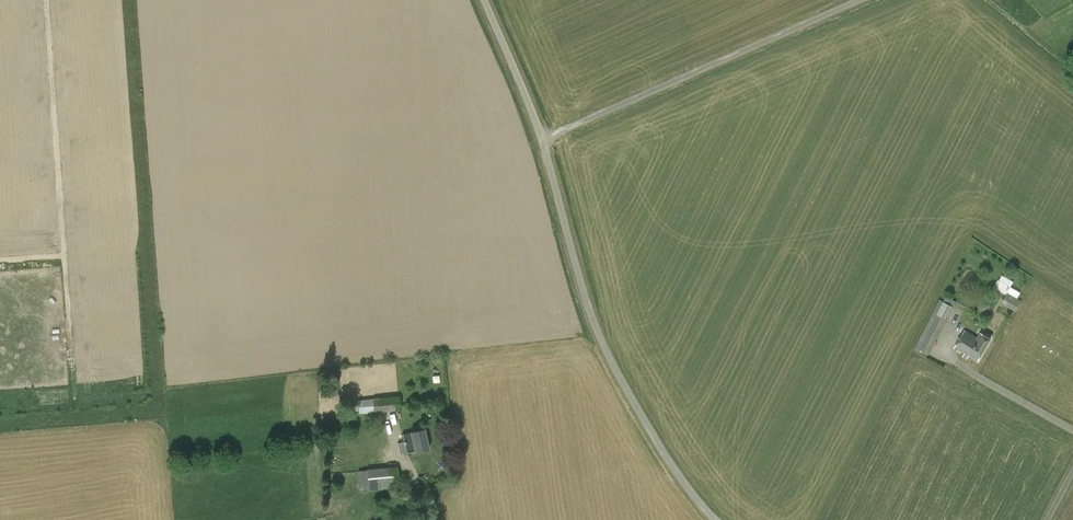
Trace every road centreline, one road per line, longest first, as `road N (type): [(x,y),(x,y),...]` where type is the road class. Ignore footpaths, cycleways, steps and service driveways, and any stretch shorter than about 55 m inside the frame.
road 1 (unclassified): [(715,519),(666,458),(605,351),(545,135),(485,0)]

